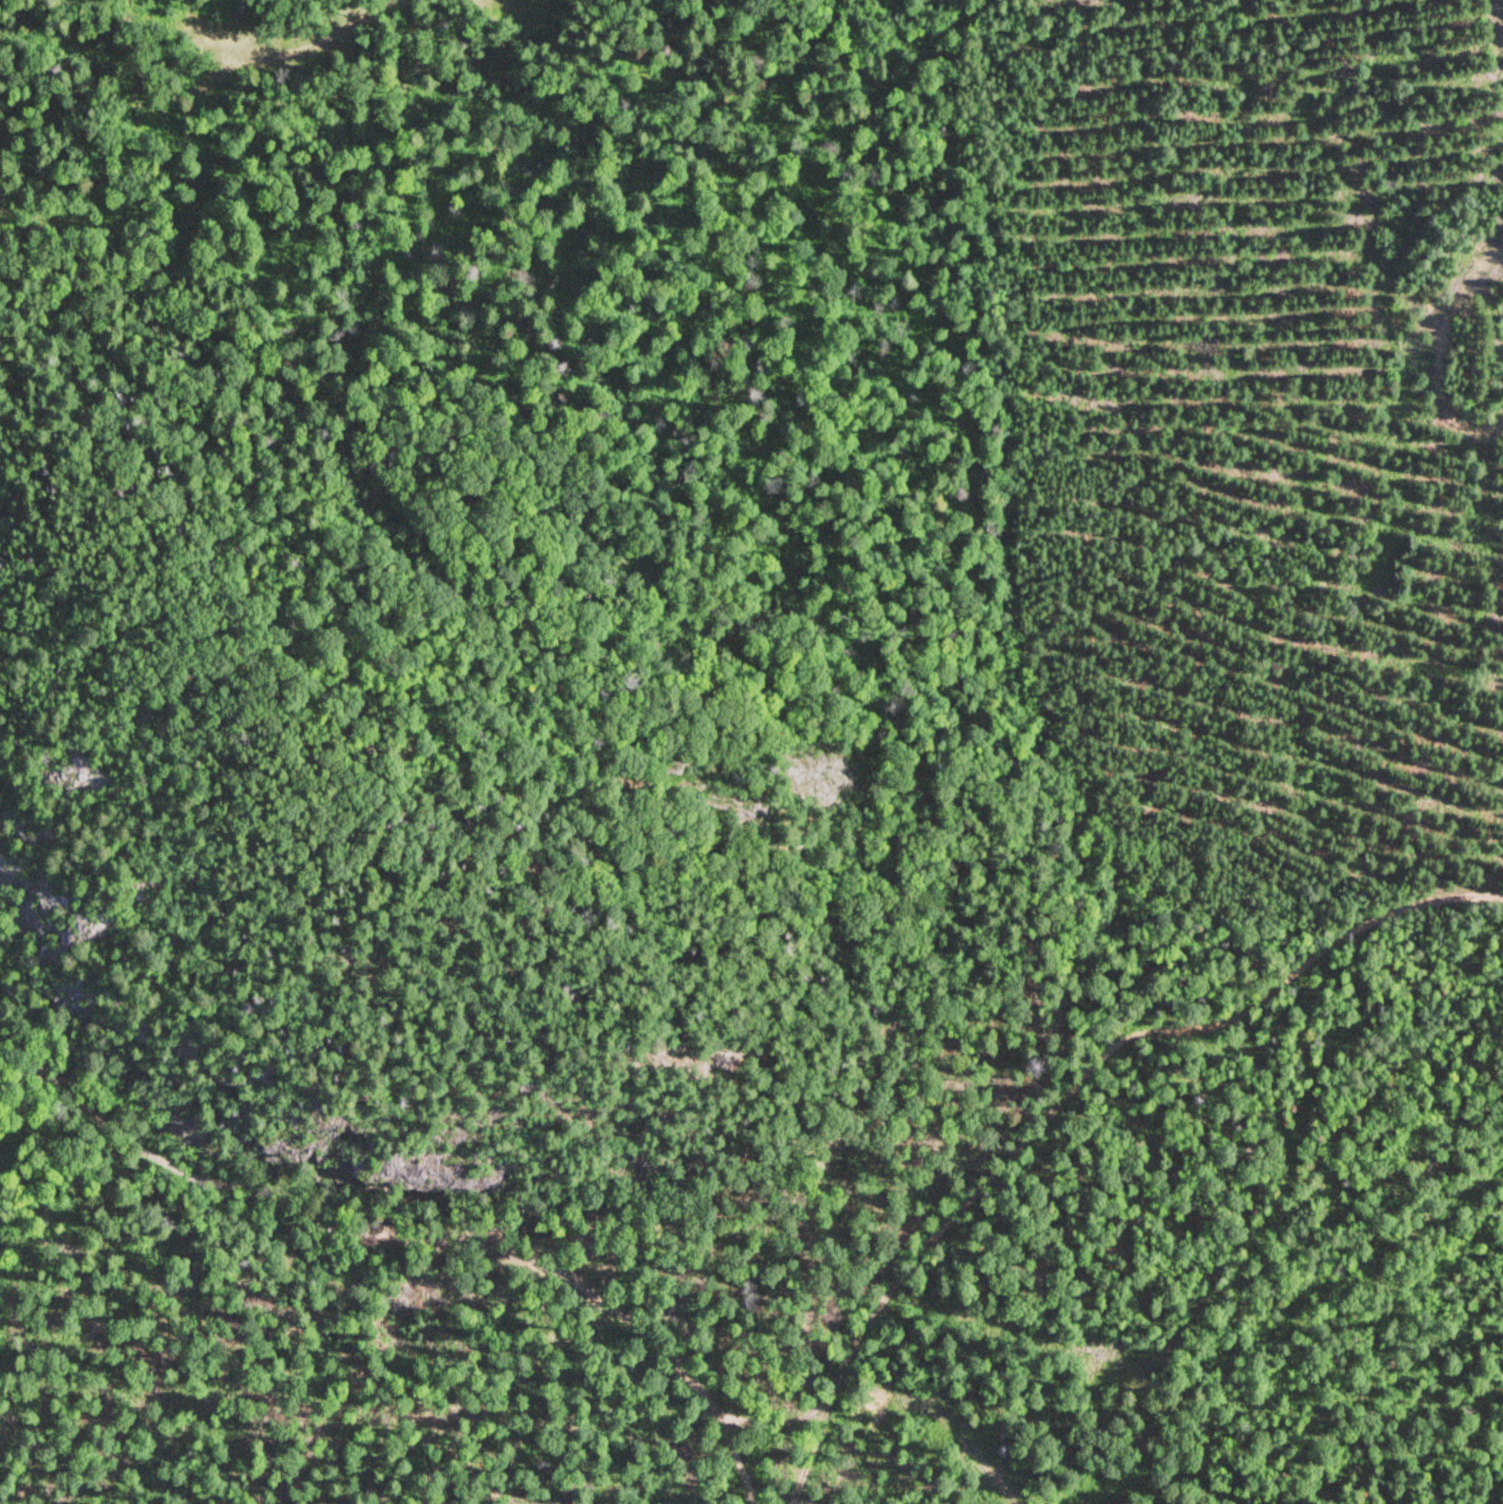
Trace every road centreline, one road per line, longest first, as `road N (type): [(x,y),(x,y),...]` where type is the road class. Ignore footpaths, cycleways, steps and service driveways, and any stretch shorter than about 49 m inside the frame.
road 1 (track): [(1502,423),(1468,436),(1433,368),(1502,239)]
road 2 (track): [(1008,1503),(978,1458),(863,1332)]

